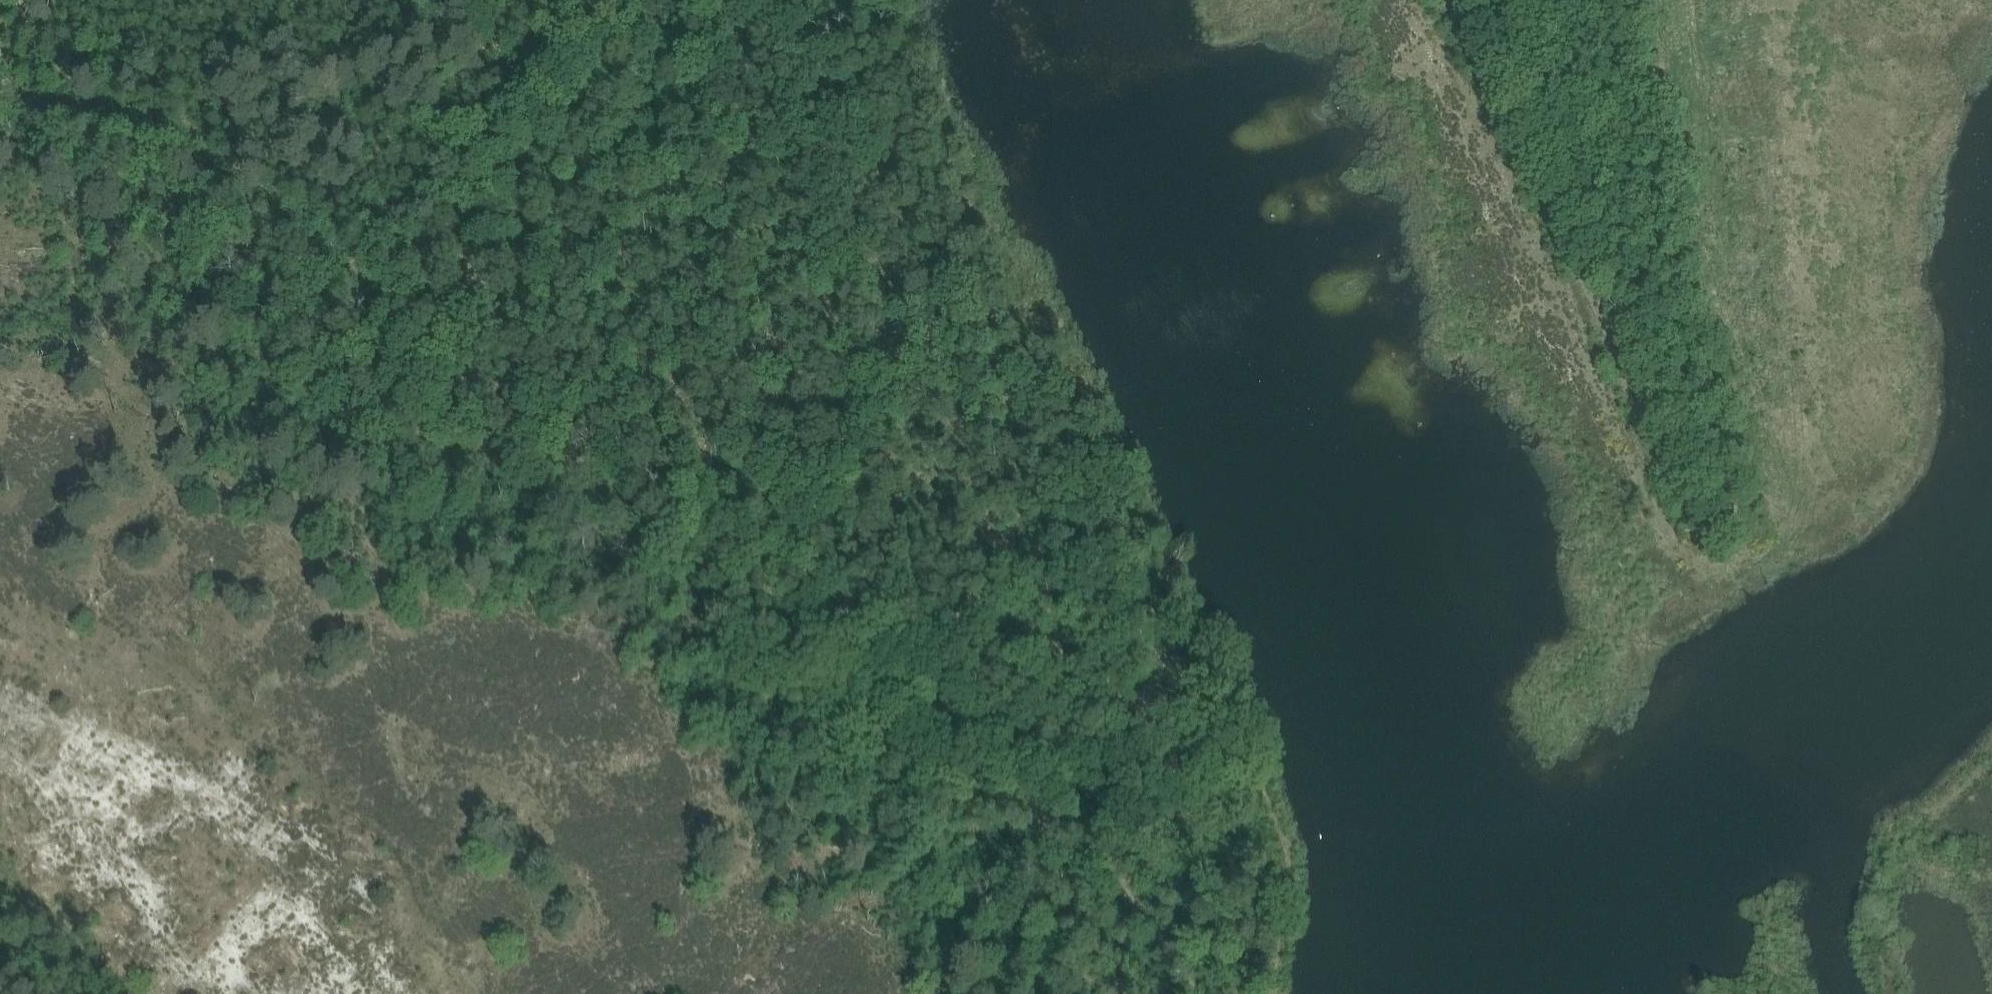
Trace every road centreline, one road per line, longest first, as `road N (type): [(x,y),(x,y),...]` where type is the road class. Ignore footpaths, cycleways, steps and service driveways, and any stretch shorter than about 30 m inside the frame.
road 1 (unclassified): [(1705,536),(1457,0)]
road 2 (track): [(0,875),(121,993)]

